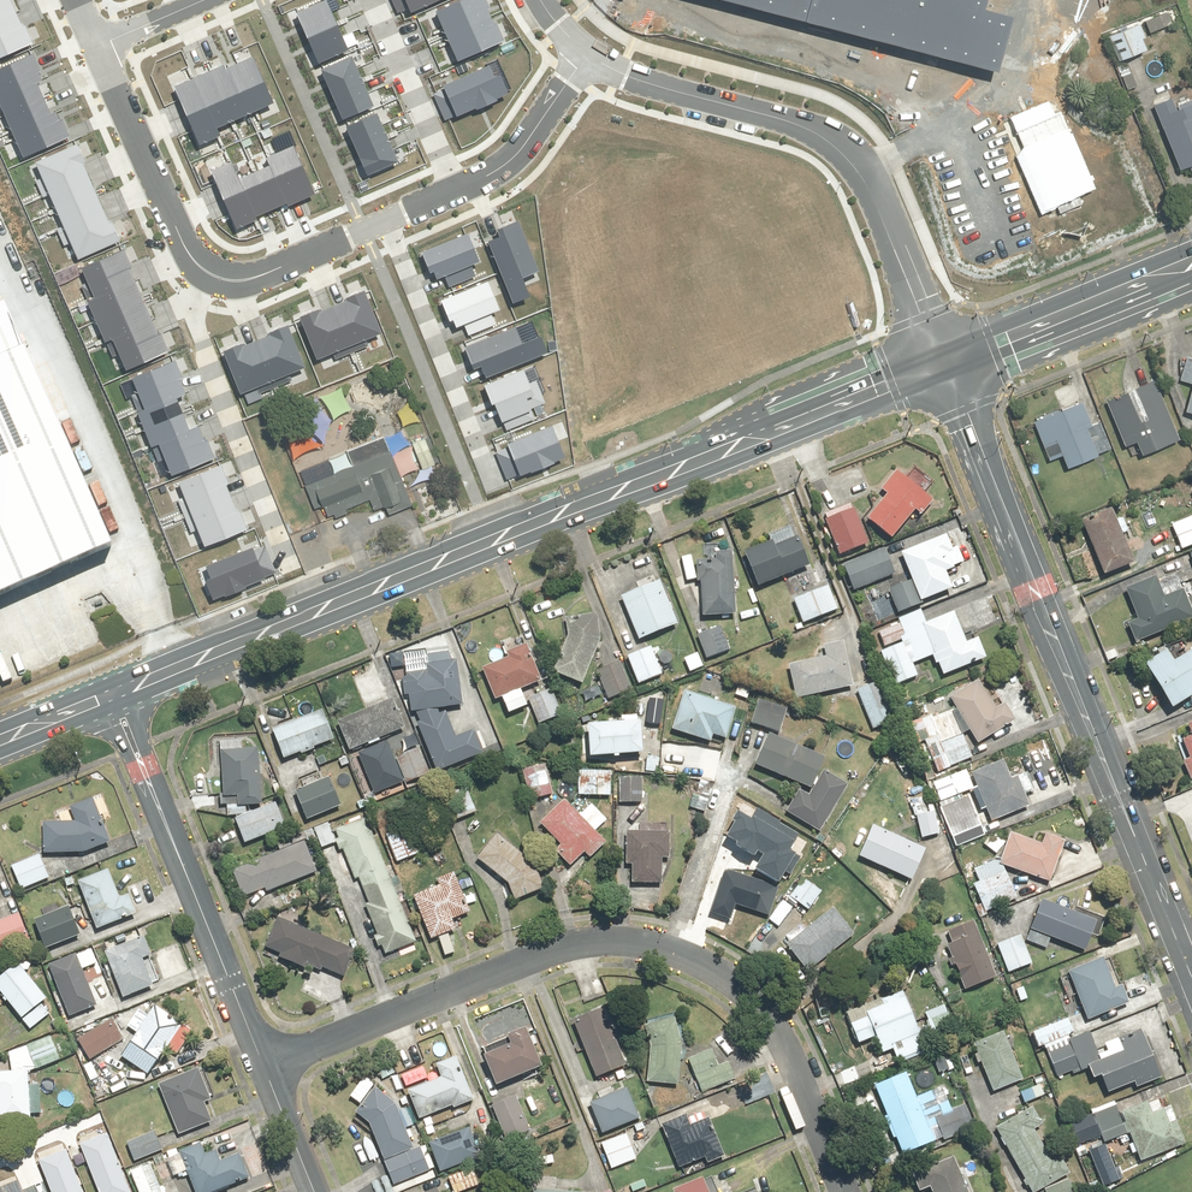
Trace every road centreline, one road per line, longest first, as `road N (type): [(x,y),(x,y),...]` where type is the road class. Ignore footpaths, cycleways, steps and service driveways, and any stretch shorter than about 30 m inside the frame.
road 1 (secondary): [(948,360),(115,700)]
road 2 (residential): [(847,1191),(758,1000),(717,969),(667,950),(608,943),(556,949),(265,1067)]
road 3 (tertiary): [(948,360),(1191,941)]
road 4 (residential): [(911,290),(861,176),(826,140),(782,119),(635,79),(585,55)]
road 5 (residential): [(265,1067),(115,700)]
road 6 (residential): [(222,279),(204,293),(198,327),(288,563)]
road 7 (residential): [(387,219),(496,488)]
road 8 (residential): [(99,45),(184,246),(222,279)]
road 9 (secondary): [(1191,260),(948,360)]
road 10 (residential): [(377,0),(460,188)]
road 11 (residential): [(460,188),(519,153),(585,55)]
road 12 (residential): [(222,279),(260,275),(387,219)]
road 13 (residential): [(318,1191),(265,1067)]
road 14 (secondary): [(115,700),(0,746)]

